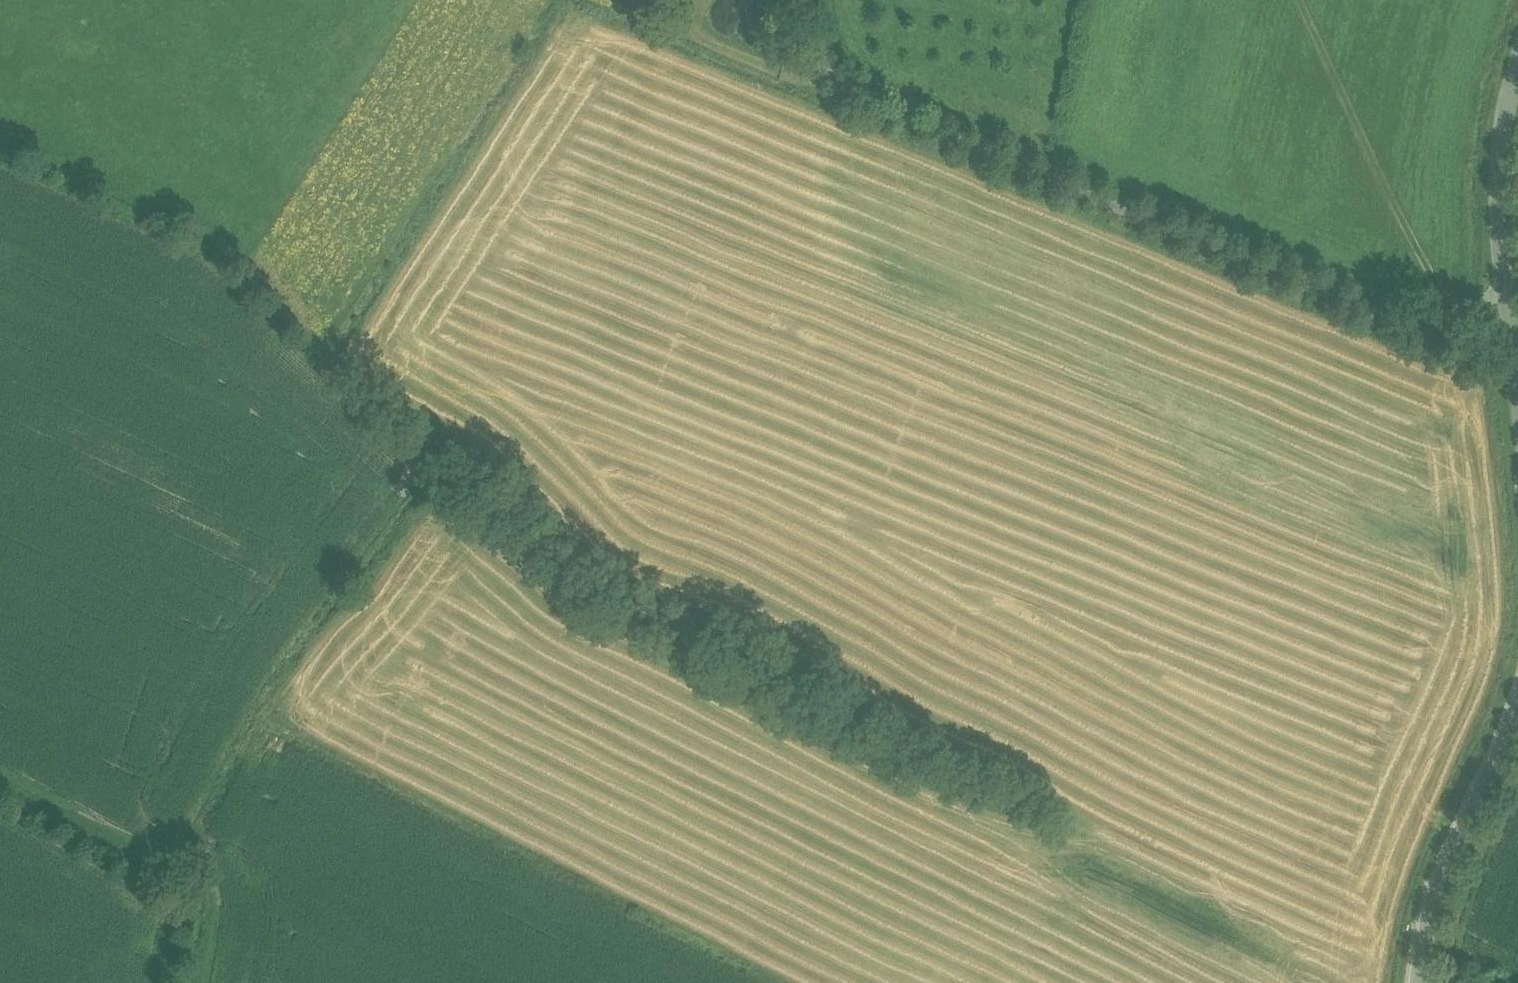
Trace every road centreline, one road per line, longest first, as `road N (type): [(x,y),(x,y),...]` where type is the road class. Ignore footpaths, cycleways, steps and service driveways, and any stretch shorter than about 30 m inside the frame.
road 1 (unclassified): [(1517,395),(1500,198),(1517,65)]
road 2 (unclassified): [(1417,982),(1443,870),(1517,709)]

